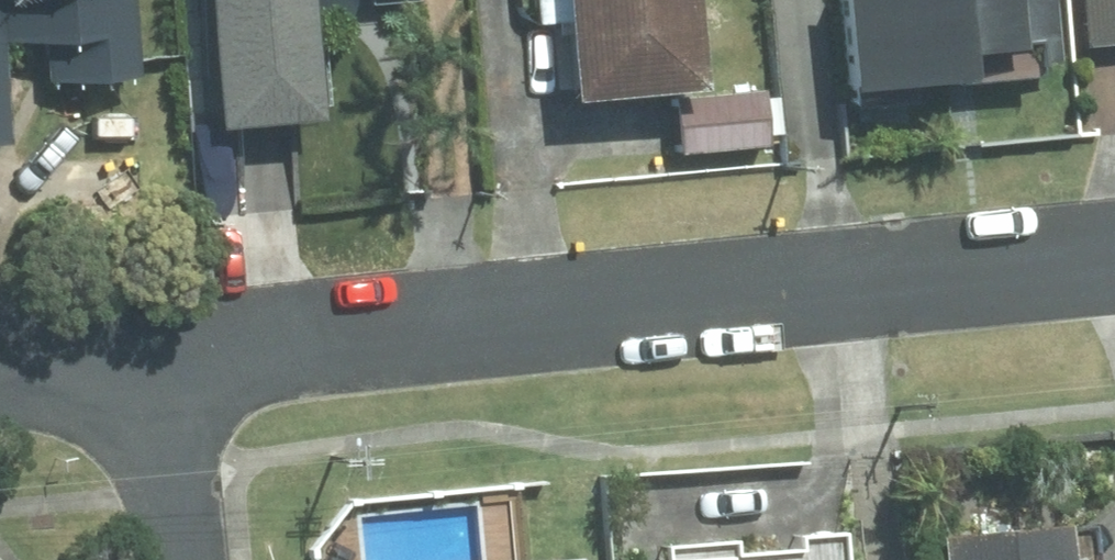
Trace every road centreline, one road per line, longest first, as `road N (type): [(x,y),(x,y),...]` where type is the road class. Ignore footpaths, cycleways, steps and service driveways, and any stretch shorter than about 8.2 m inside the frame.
road 1 (residential): [(1114,265),(170,363)]
road 2 (residential): [(170,363),(185,559)]
road 3 (residential): [(170,363),(0,381)]

